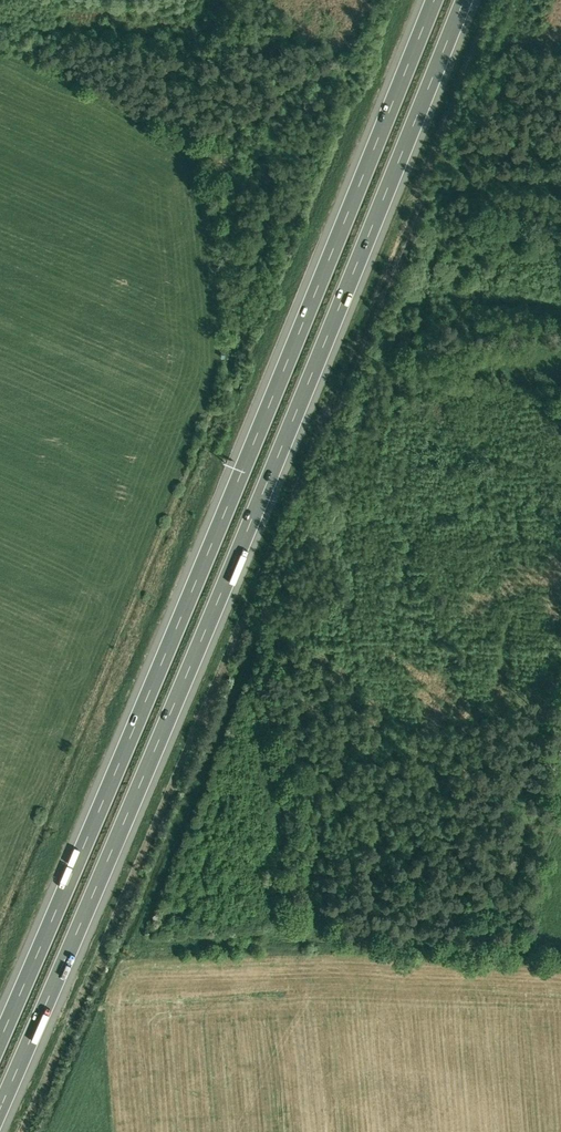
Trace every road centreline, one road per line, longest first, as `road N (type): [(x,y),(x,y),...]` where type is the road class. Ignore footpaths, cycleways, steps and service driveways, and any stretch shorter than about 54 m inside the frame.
road 1 (motorway): [(0,1105),(464,0)]
road 2 (motorway): [(434,0),(0,1035)]
road 3 (track): [(123,957),(311,942),(560,951)]
road 4 (track): [(0,26),(22,34),(193,33),(214,20),(217,0)]
road 5 (track): [(319,808),(311,942)]

